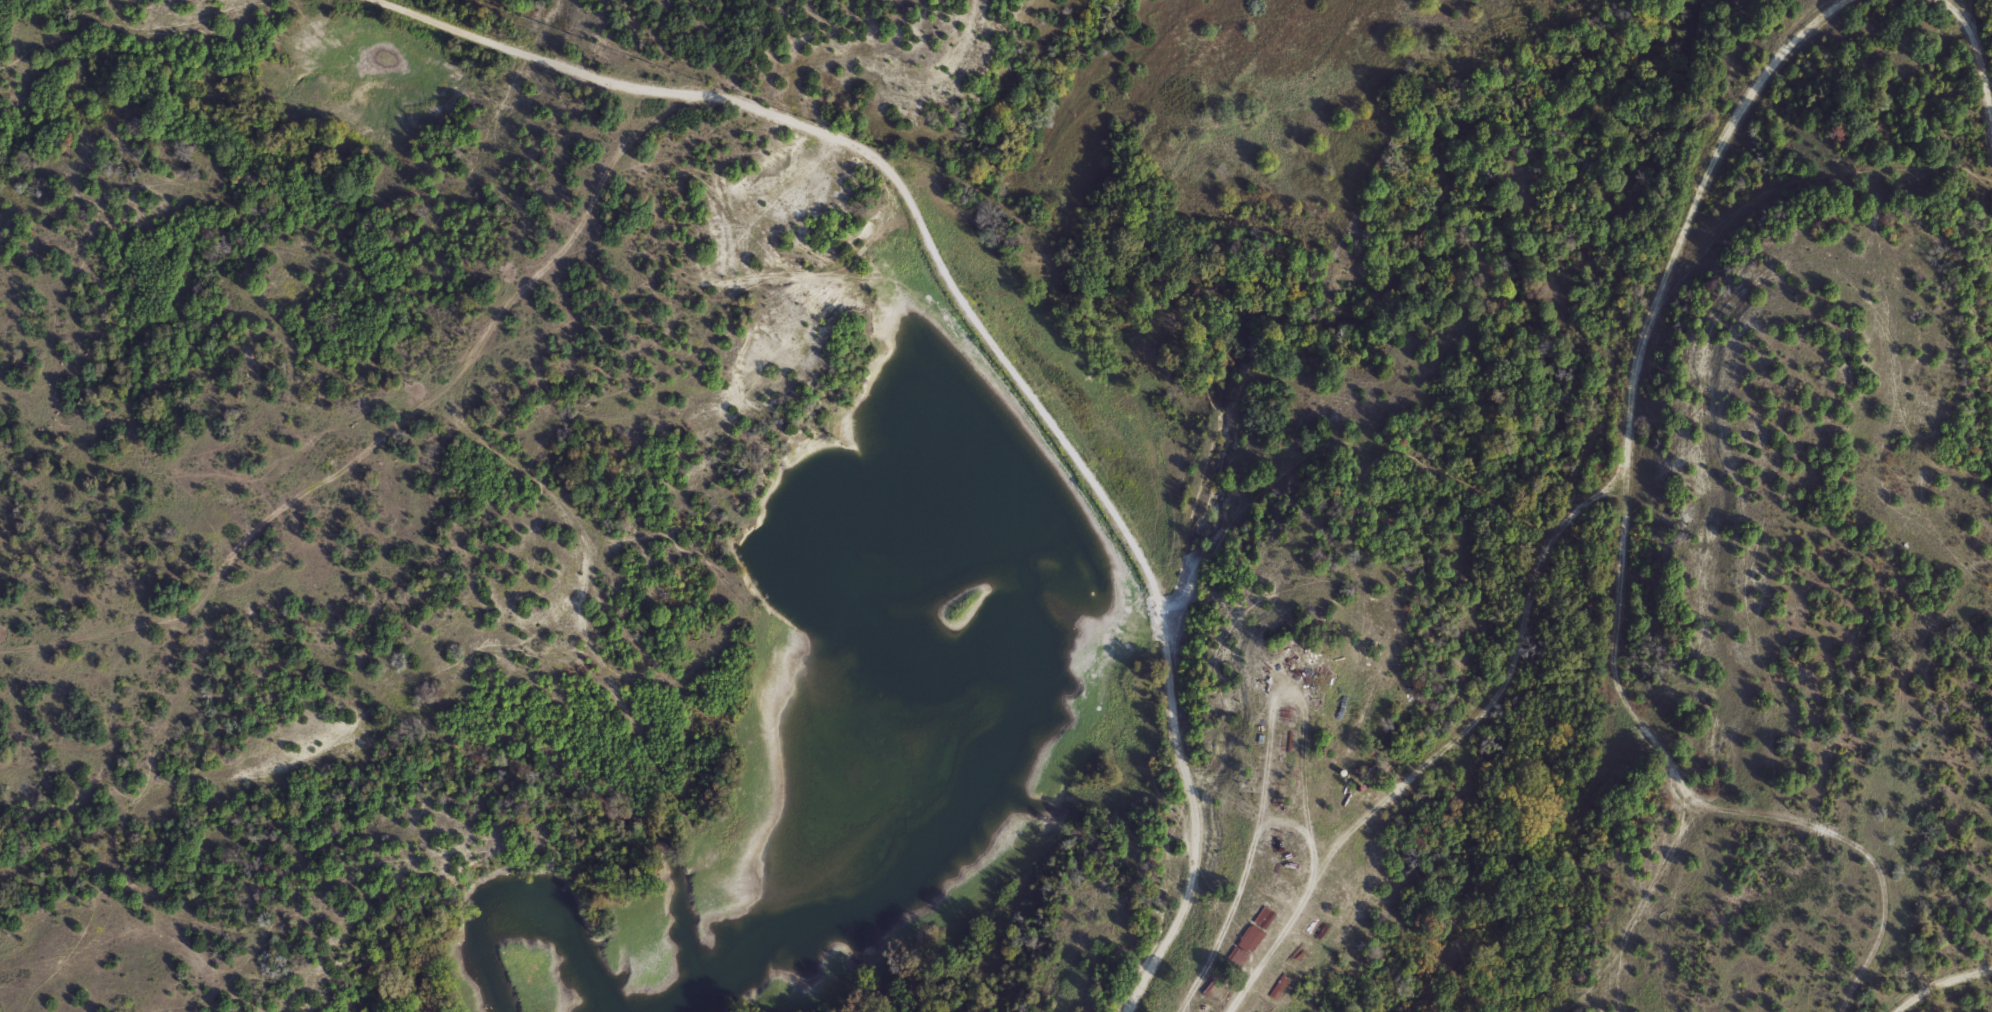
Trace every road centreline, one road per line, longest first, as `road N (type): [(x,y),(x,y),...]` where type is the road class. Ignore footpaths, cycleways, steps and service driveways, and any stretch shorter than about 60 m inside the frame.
road 1 (residential): [(1135,1011),(1196,888),(1199,828),(1166,636),(1143,557),(931,252),(899,173),(824,130),(365,0)]

